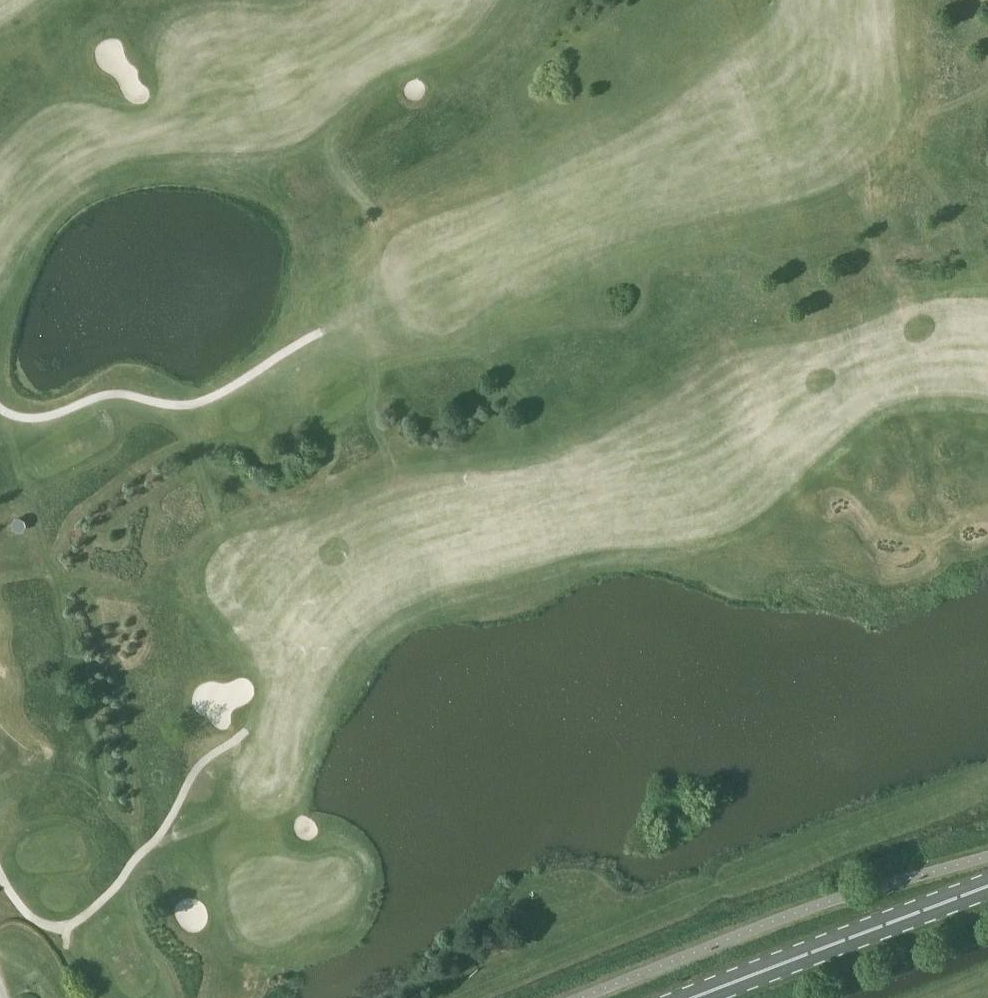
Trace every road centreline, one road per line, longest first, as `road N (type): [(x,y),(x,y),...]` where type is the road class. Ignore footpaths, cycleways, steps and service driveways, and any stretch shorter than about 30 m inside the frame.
road 1 (secondary): [(691,997),(987,883)]

